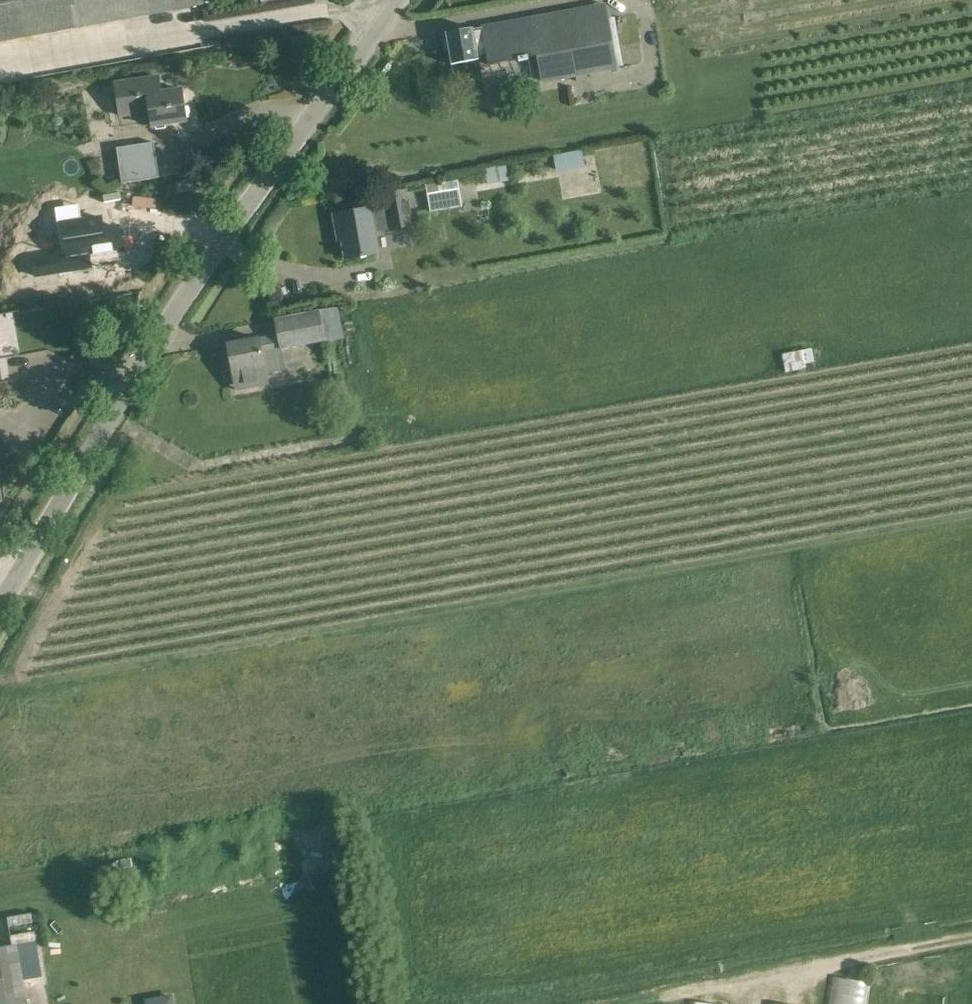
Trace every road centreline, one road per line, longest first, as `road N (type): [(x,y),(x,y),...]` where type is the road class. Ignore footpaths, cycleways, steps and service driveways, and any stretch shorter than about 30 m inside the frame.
road 1 (unclassified): [(0,608),(220,243),(396,0)]

